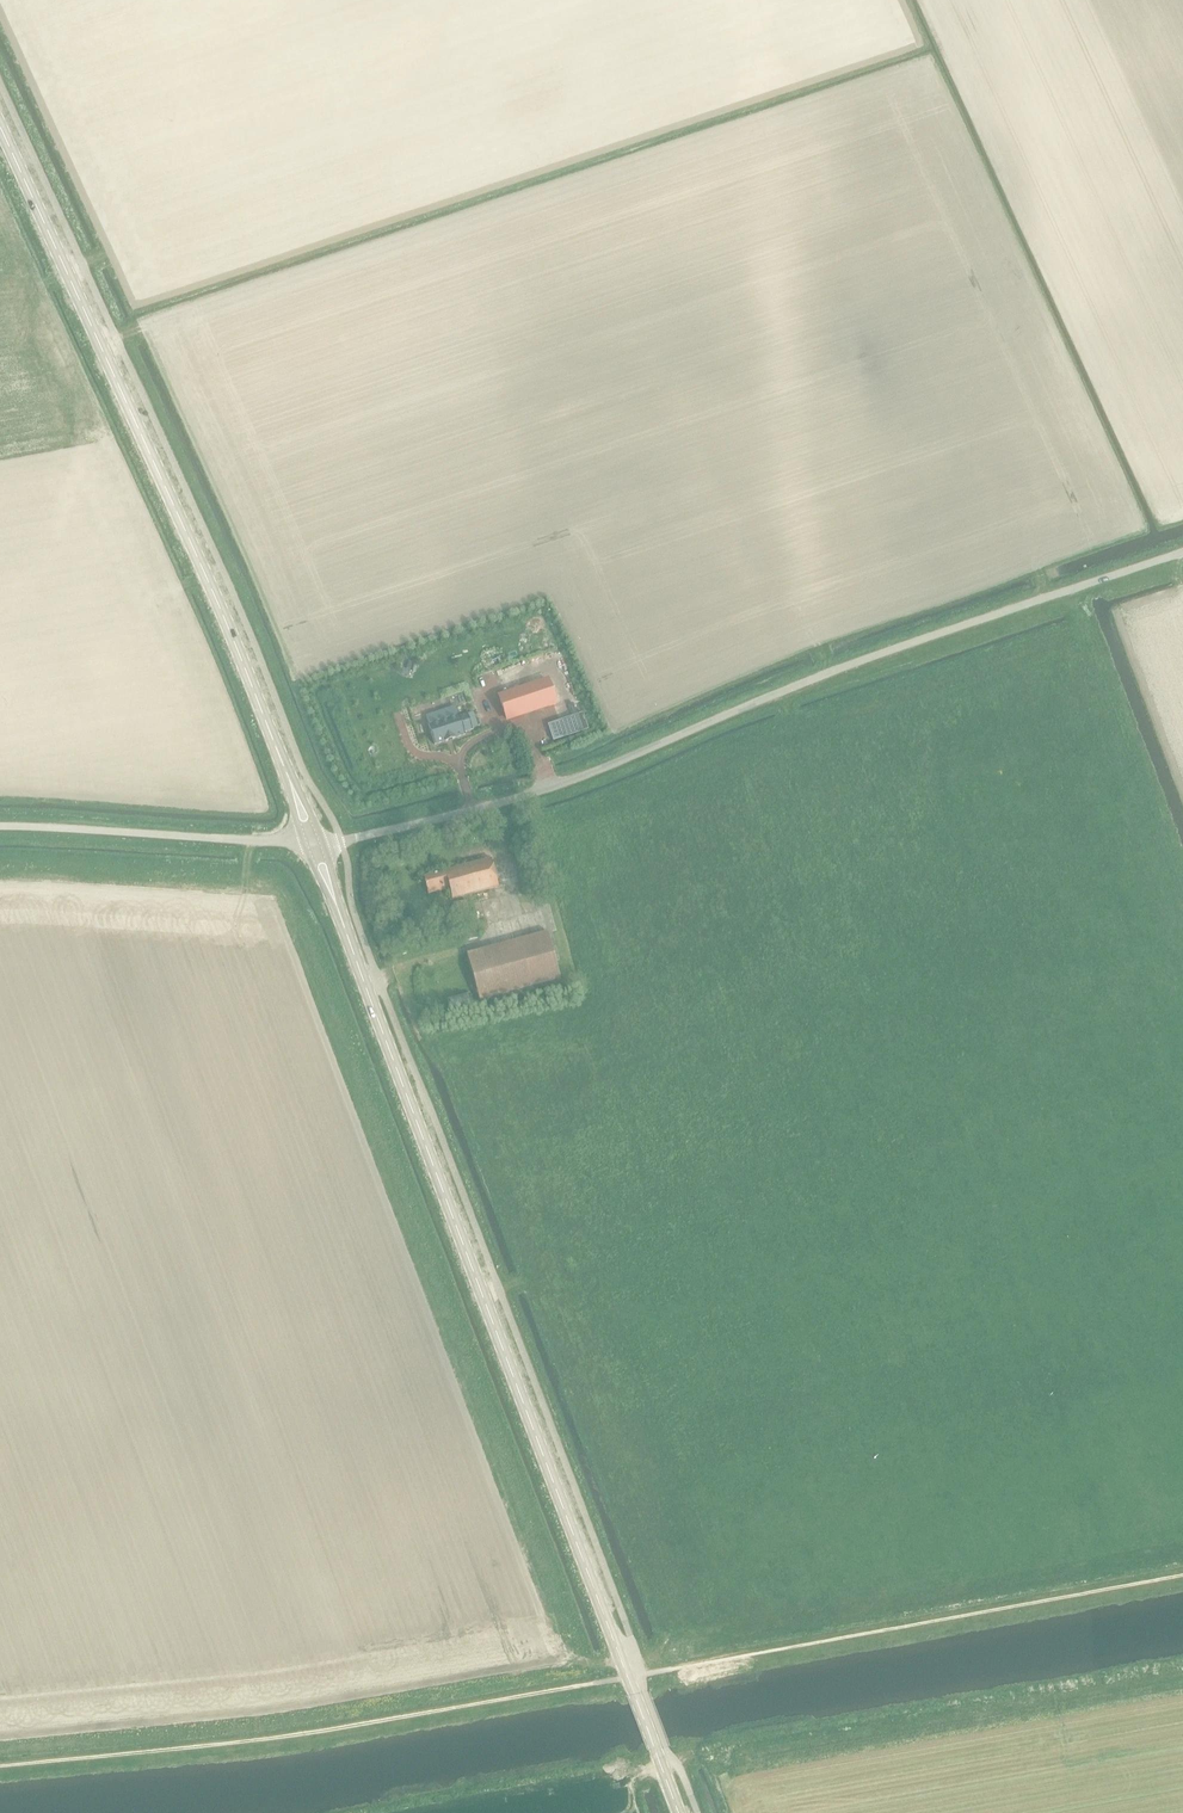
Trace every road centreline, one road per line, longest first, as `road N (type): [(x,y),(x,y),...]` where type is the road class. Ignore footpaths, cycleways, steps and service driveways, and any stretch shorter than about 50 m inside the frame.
road 1 (unclassified): [(321,843),(503,803),(834,667),(1182,551)]
road 2 (secondary): [(338,908),(635,1693)]
road 3 (secondary): [(0,126),(192,547),(288,778)]
road 4 (unclassified): [(0,825),(304,842)]
road 5 (secondary): [(681,1812),(635,1693)]

